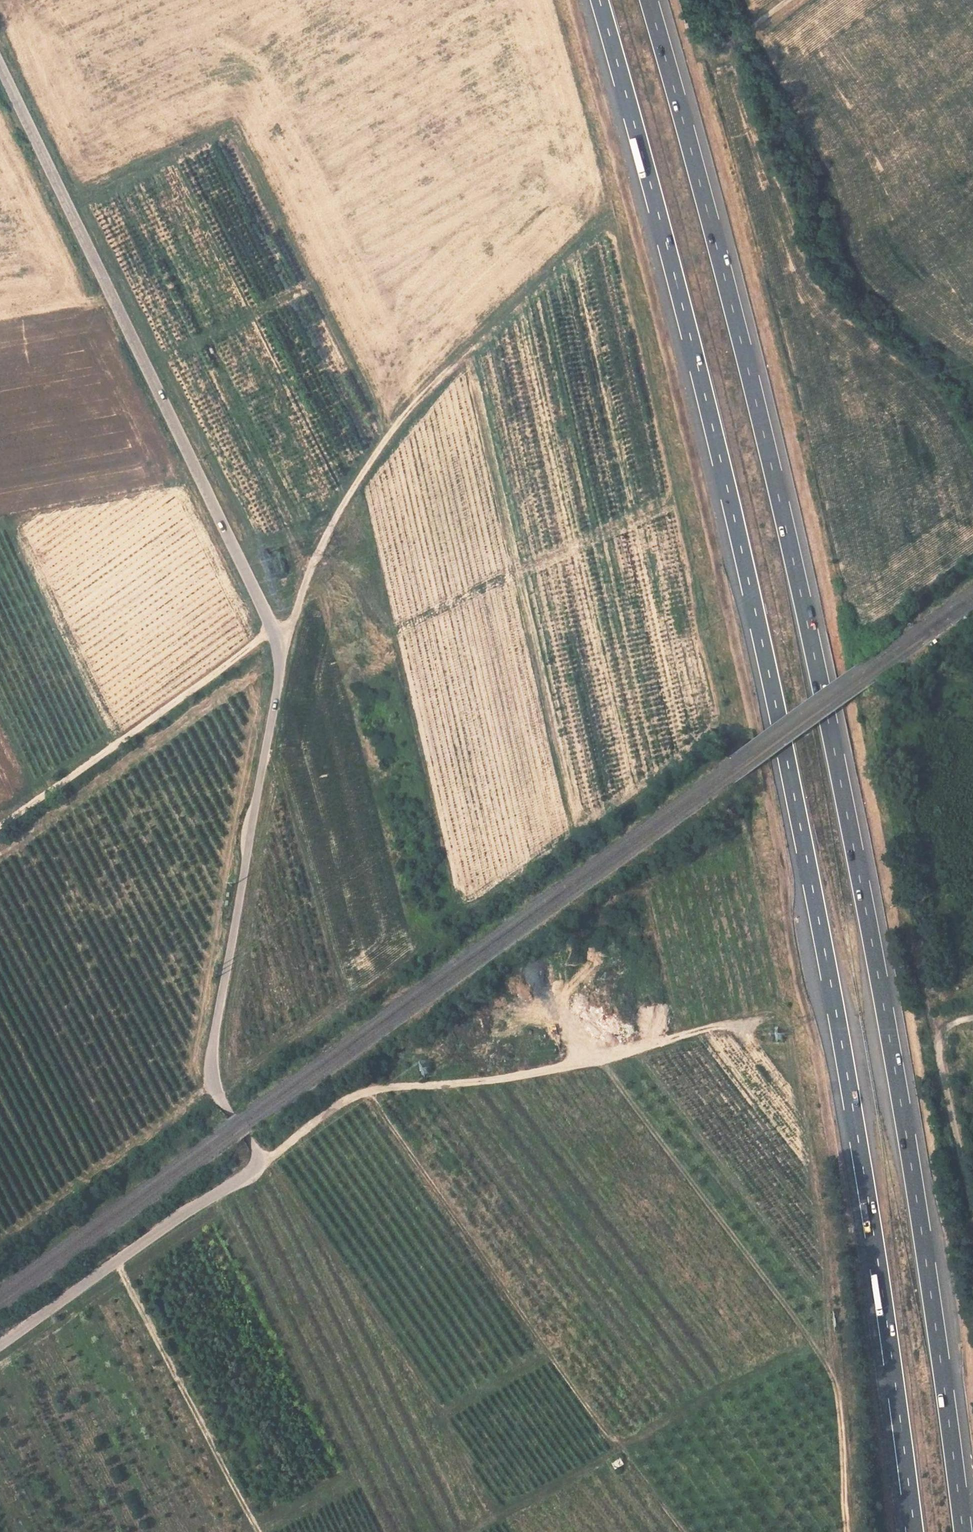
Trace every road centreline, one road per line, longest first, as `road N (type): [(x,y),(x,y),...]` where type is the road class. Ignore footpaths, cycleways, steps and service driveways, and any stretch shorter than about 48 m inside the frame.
road 1 (motorway): [(599,0),(679,293),(775,704),(859,1142),(915,1531)]
road 2 (motorway): [(964,1531),(907,1134),(820,677),(726,278),(650,0)]
road 3 (unclassified): [(0,65),(281,660),(212,1053),(213,1081),(260,1161),(0,1344)]
road 4 (track): [(260,1161),(368,1091),(524,1075),(754,1022)]
road 5 (track): [(599,1057),(831,1375),(842,1442)]
road 6 (track): [(468,349),(371,461),(334,519),(296,616),(273,630)]
road 7 (track): [(0,827),(273,630)]
road 8 (track): [(259,1531),(118,1260)]
road 9 (track): [(972,1206),(941,1032),(972,1021)]

